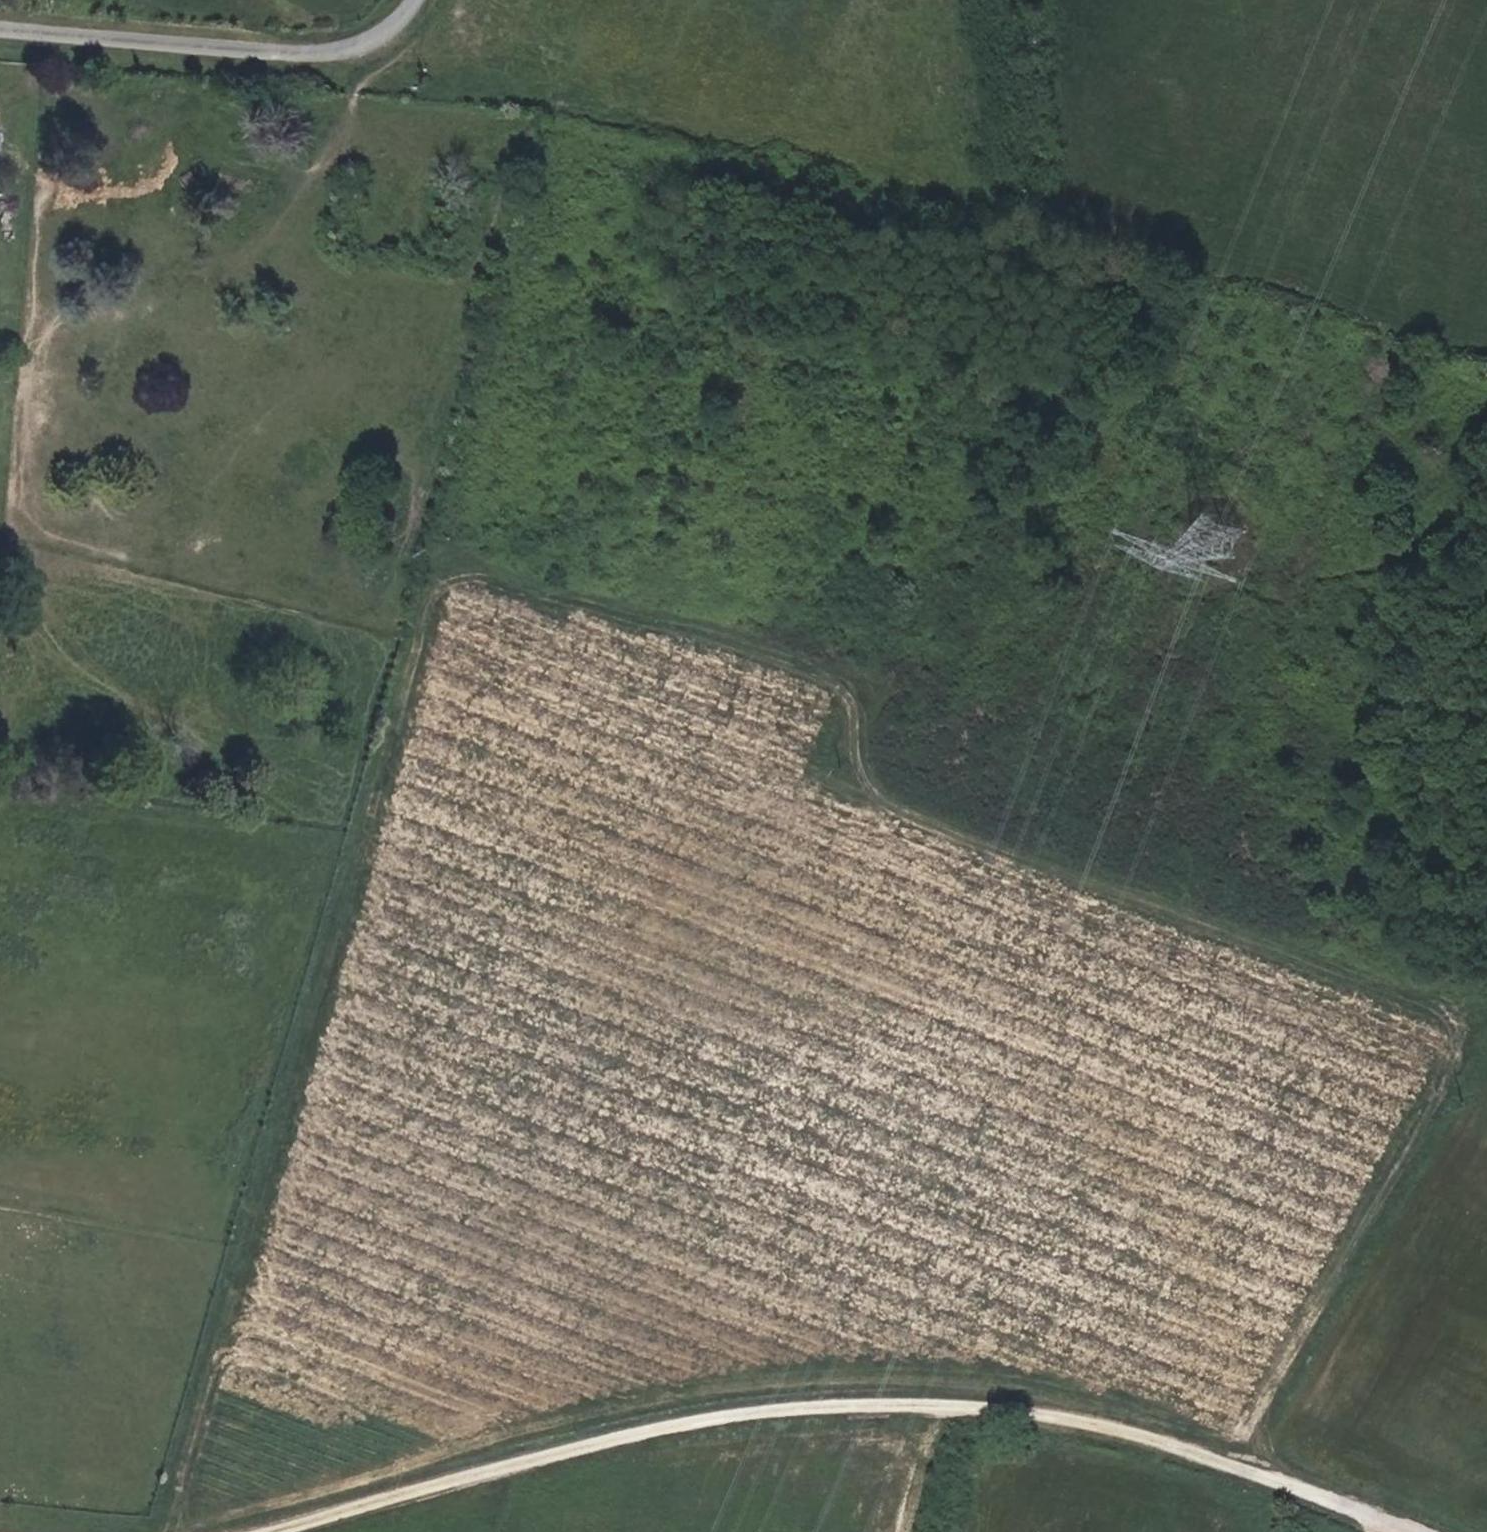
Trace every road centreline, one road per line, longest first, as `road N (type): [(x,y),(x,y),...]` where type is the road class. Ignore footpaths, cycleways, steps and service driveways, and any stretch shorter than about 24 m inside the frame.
road 1 (track): [(1415,1531),(1246,1465),(921,1407),(724,1415),(255,1531)]
road 2 (unclassified): [(421,0),(417,12),(362,46),(0,22)]

